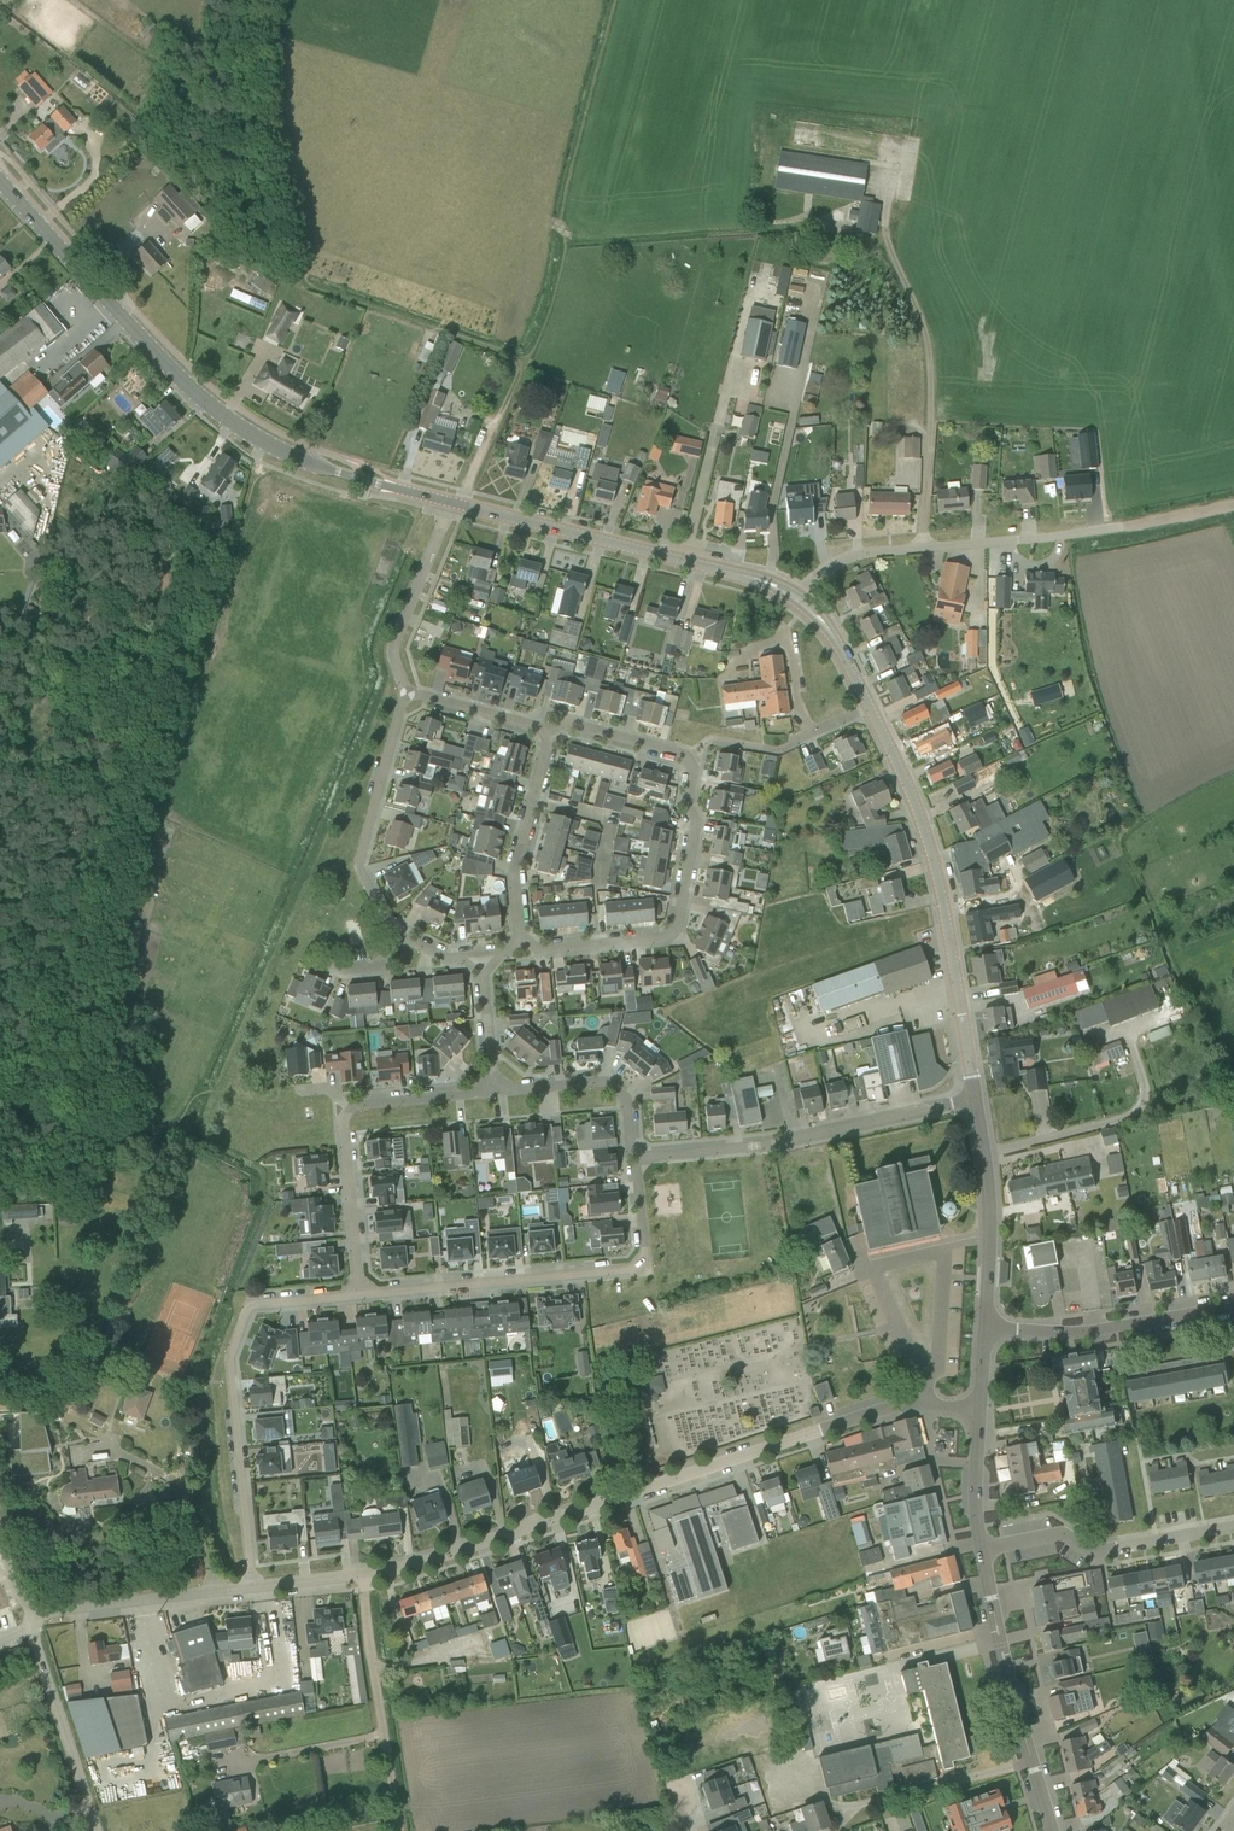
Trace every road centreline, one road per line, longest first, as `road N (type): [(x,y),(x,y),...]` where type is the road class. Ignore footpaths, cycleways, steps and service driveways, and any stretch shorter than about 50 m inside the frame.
road 1 (residential): [(364,1575),(499,1538),(892,1406),(979,1409)]
road 2 (secondary): [(456,504),(289,455),(222,416),(176,377),(0,179)]
road 3 (residential): [(522,942),(541,949),(665,937),(677,926),(698,820),(686,802),(695,760),(577,727),(551,733)]
road 4 (secondary): [(978,1099),(937,873),(874,709)]
road 5 (residential): [(359,1293),(644,1269),(637,1155)]
road 6 (residential): [(252,1588),(231,1359),(250,1306),(359,1293)]
road 7 (residential): [(637,1155),(788,1143),(978,1099)]
road 8 (secondary): [(774,585),(456,504)]
road 9 (unclassified): [(925,548),(928,343),(890,245)]
road 10 (secondary): [(1051,1830),(981,1550)]
road 11 (residential): [(981,1550),(1059,1534),(1096,1553),(1233,1527)]
road 12 (residential): [(403,1830),(364,1575)]
road 13 (tertiary): [(985,1327),(1085,1332),(1233,1306)]
road 14 (secondary): [(985,1327),(990,1183),(978,1099)]
road 15 (unclassified): [(96,1830),(29,1615)]
road 16 (residential): [(29,1615),(252,1588)]
road 17 (residential): [(522,942),(515,865),(551,733)]
road 18 (unclassified): [(925,548),(1127,528)]
road 19 (residential): [(406,693),(399,640),(456,504)]
road 20 (residential): [(493,1093),(604,1083),(626,1099),(637,1155)]
road 21 (residential): [(359,1293),(349,1108)]
road 22 (residential): [(356,859),(406,693)]
road 23 (residential): [(551,733),(406,693)]
road 24 (residential): [(349,1108),(493,1093)]
road 25 (secondary): [(981,1550),(979,1409)]
road 26 (residential): [(493,1093),(480,957)]
road 27 (unclassified): [(806,596),(840,561),(925,548)]

